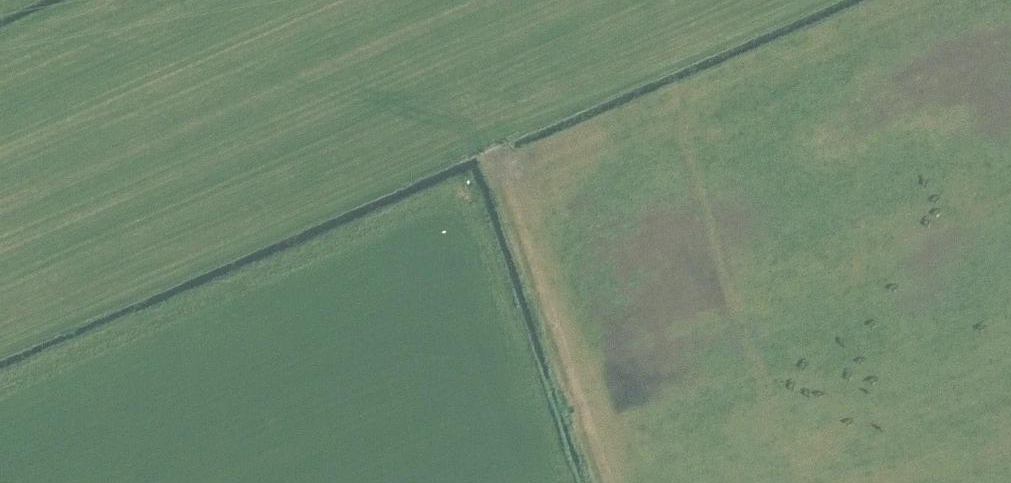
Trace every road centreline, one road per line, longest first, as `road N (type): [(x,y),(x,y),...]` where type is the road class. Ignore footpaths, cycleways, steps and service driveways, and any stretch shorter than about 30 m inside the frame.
road 1 (track): [(491,137),(605,482)]

